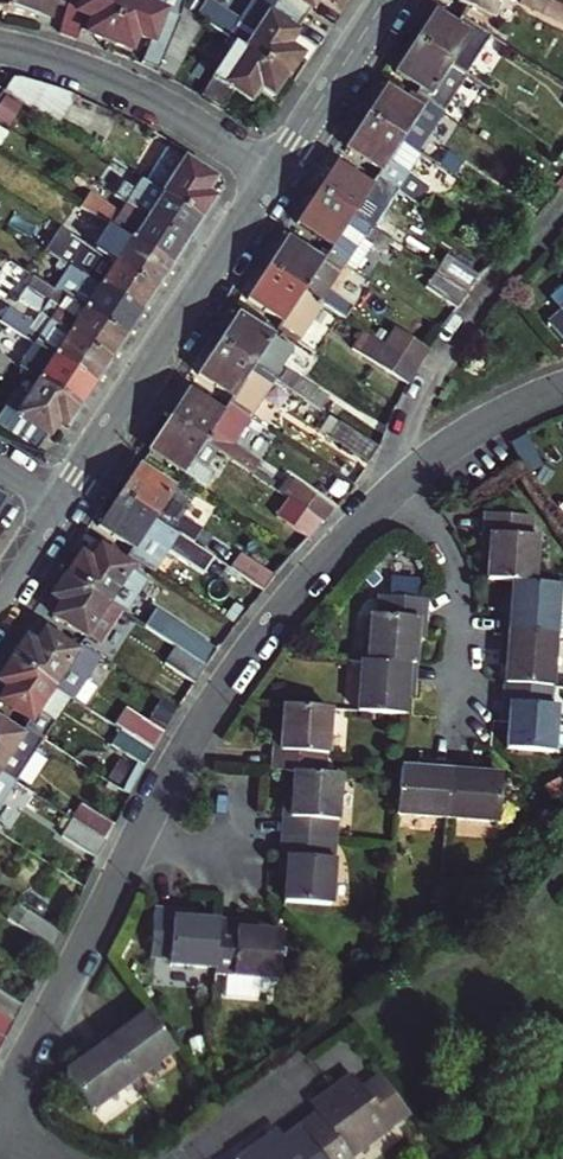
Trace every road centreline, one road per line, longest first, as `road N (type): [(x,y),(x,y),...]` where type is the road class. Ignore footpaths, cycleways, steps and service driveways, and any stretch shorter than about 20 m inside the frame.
road 1 (residential): [(136,841),(194,734),(266,629),(404,480)]
road 2 (tertiary): [(60,501),(272,173)]
road 3 (residential): [(272,173),(119,83),(0,46)]
road 4 (residential): [(0,1107),(136,841)]
road 5 (residential): [(404,480),(455,557),(461,584),(456,751)]
road 6 (tertiary): [(272,173),(385,0)]
road 7 (residential): [(404,480),(493,416),(562,387)]
road 8 (residential): [(136,841),(245,853),(249,785)]
road 9 (residential): [(188,1158),(311,1071)]

